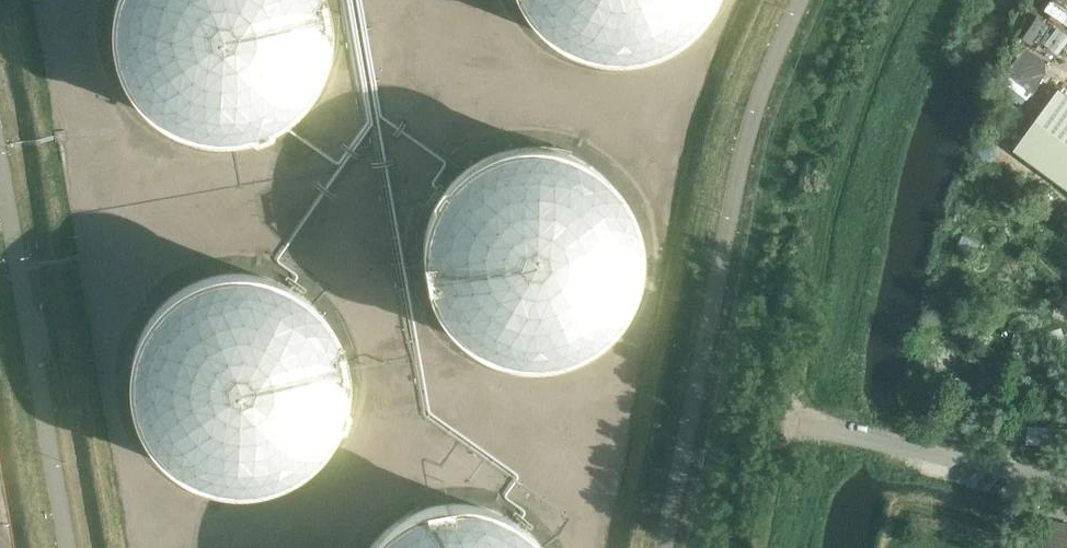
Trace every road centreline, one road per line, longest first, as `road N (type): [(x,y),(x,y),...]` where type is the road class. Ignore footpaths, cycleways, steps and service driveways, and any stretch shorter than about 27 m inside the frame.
road 1 (residential): [(1066,483),(801,424)]

